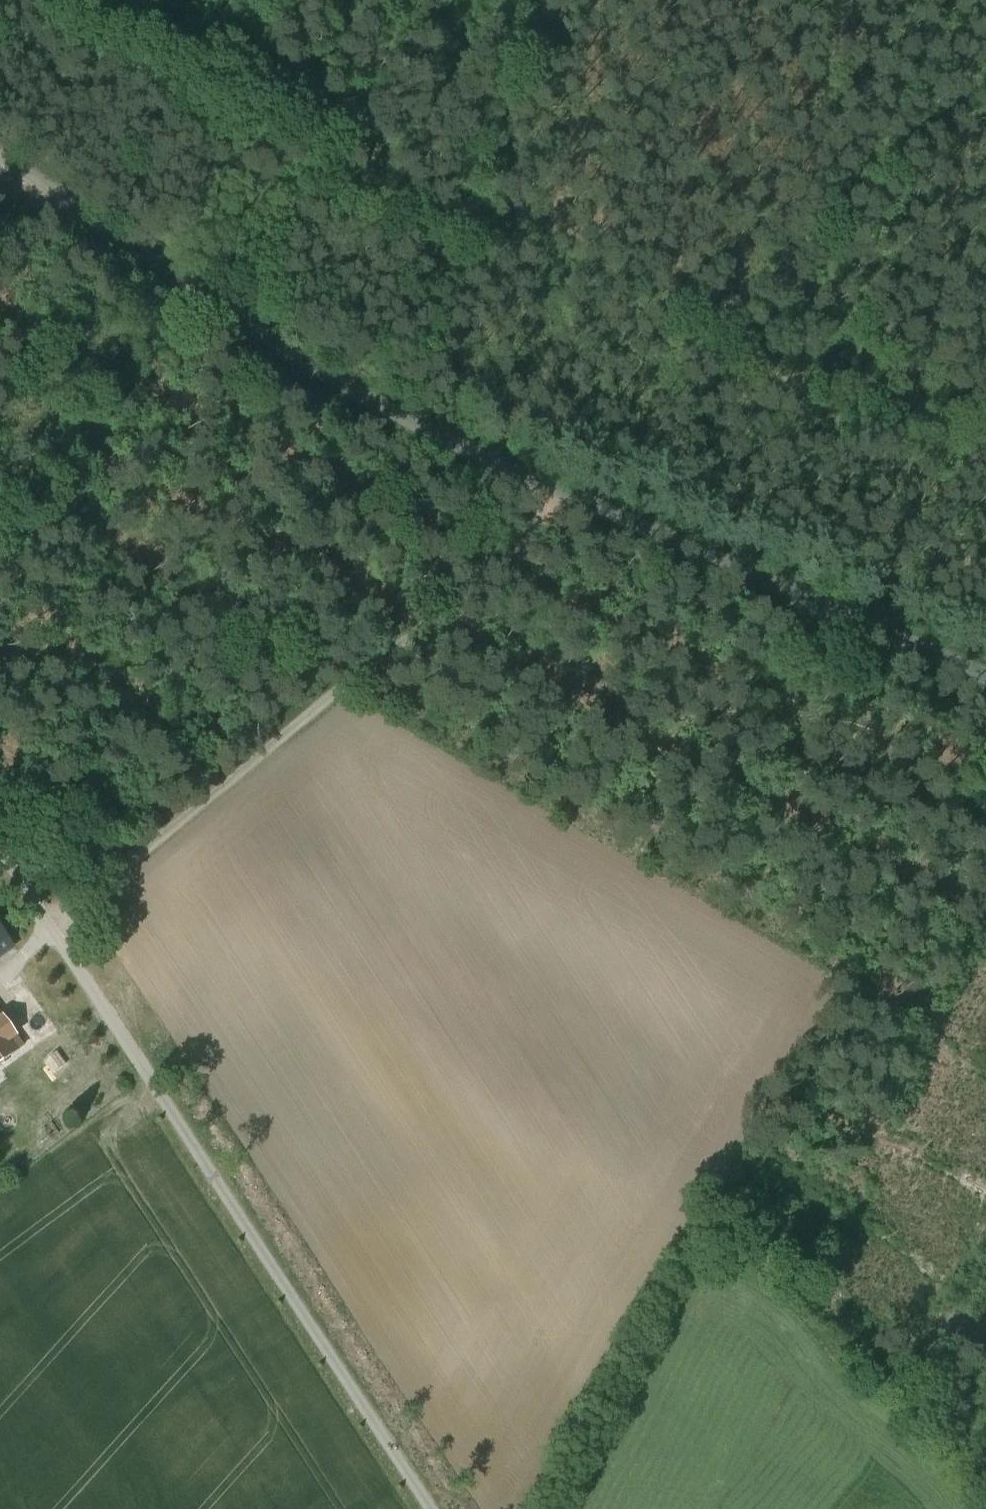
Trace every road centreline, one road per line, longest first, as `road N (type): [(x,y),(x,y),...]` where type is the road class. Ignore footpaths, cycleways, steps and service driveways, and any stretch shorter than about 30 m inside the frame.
road 1 (unclassified): [(0,152),(562,497),(985,682)]
road 2 (unclassified): [(0,842),(436,1508)]
road 3 (track): [(52,921),(562,497)]

